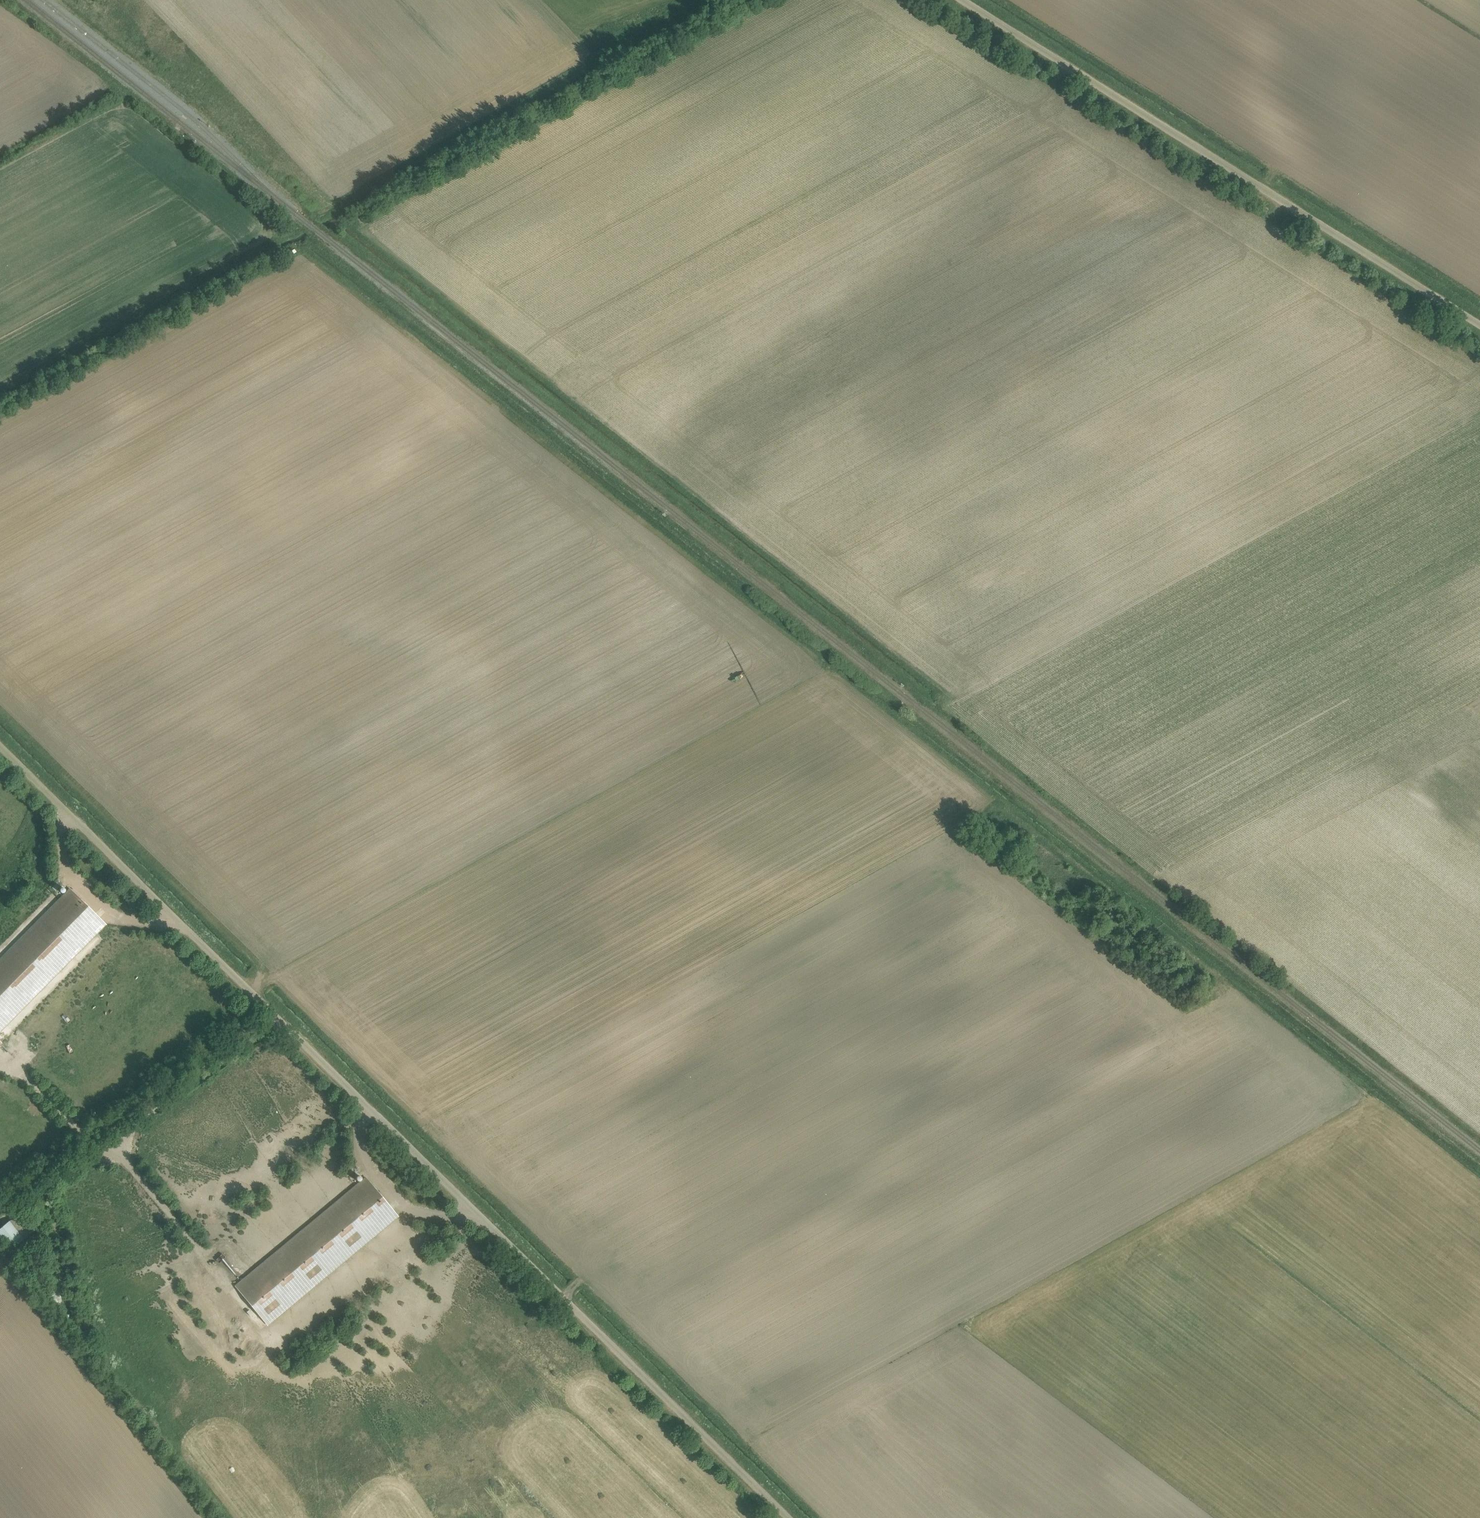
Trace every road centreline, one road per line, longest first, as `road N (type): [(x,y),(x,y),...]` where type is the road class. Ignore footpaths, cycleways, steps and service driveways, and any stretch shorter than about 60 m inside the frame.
road 1 (residential): [(791,1517),(0,747)]
road 2 (unclassified): [(1479,329),(959,0)]

